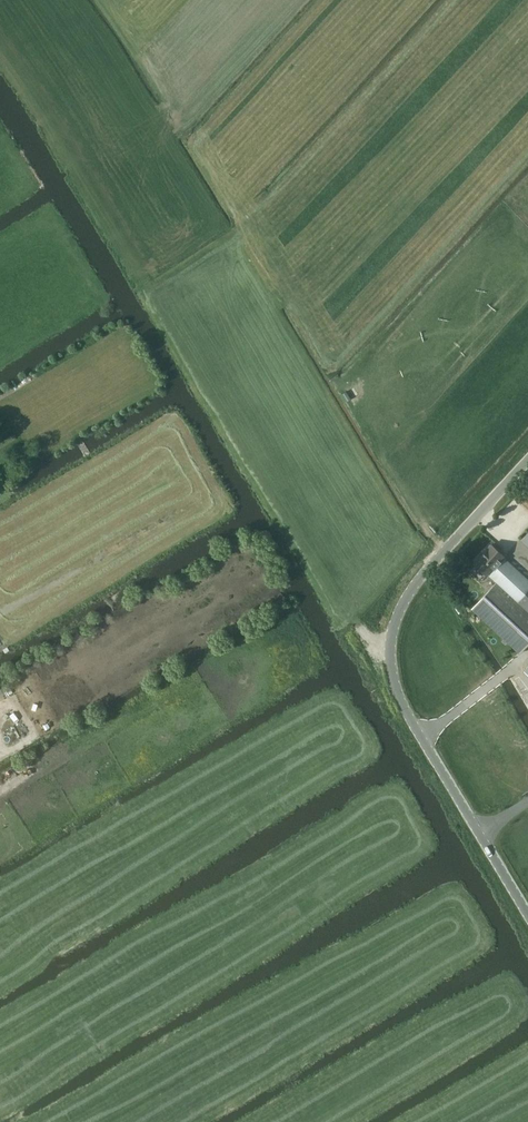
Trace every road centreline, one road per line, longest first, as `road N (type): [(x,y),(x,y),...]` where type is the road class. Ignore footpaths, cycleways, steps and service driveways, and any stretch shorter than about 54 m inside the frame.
road 1 (unclassified): [(527,916),(396,692),(387,645),(414,581),(527,455)]
road 2 (track): [(188,344),(354,622),(387,645)]
road 3 (track): [(77,162),(188,344),(188,293),(206,261),(252,228)]
road 4 (track): [(0,32),(77,162),(198,86)]

